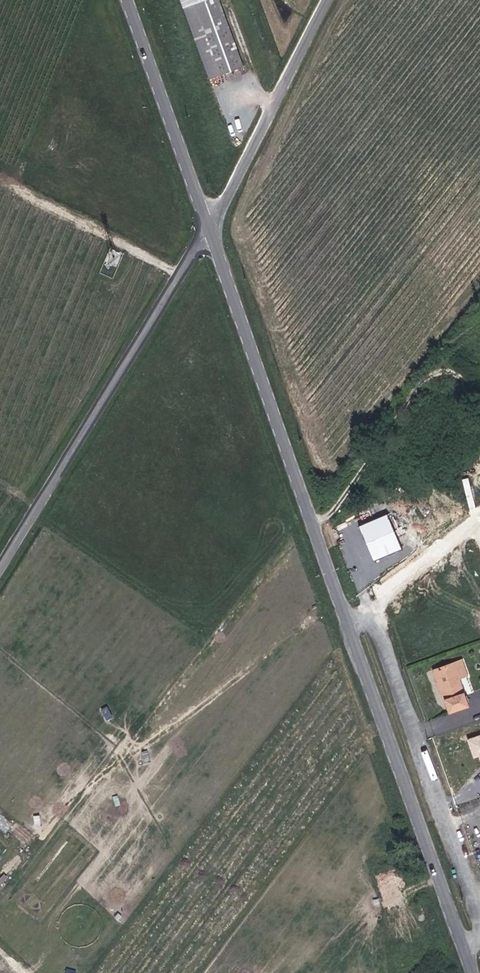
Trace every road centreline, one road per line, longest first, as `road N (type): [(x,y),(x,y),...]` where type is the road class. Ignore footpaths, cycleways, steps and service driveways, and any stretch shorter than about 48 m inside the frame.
road 1 (tertiary): [(472,972),(209,227)]
road 2 (tertiary): [(0,566),(209,227)]
road 3 (tertiary): [(209,227),(323,0)]
road 4 (tertiary): [(209,227),(128,0)]

